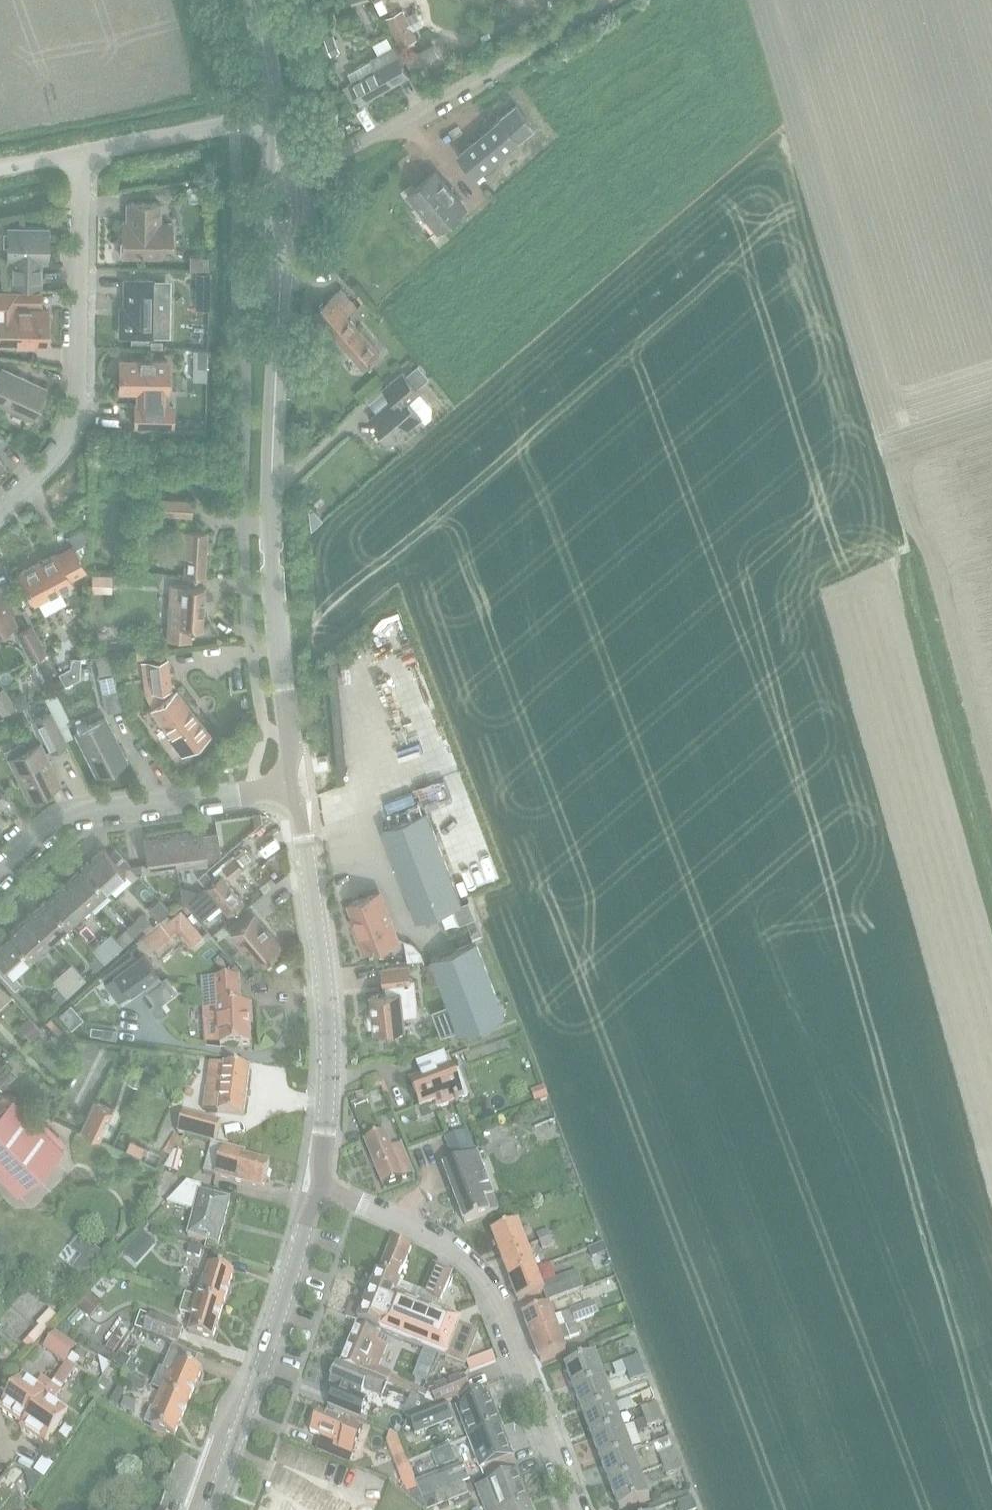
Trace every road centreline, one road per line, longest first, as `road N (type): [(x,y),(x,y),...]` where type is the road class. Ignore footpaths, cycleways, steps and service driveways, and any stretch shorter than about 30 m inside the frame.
road 1 (secondary): [(288,782),(292,744),(273,558),(279,295)]
road 2 (residential): [(578,1509),(509,1323),(481,1271),(457,1249),(324,1185)]
road 3 (secondary): [(324,1185),(325,999),(305,840),(288,782)]
road 4 (residential): [(0,510),(51,458),(76,411),(80,152)]
road 5 (residential): [(295,187),(323,162),(603,0)]
road 6 (secondary): [(207,1509),(324,1185)]
road 7 (residential): [(0,869),(61,816),(288,782)]
road 8 (unclassified): [(80,152),(273,120)]
road 9 (secondary): [(273,120),(254,0)]

